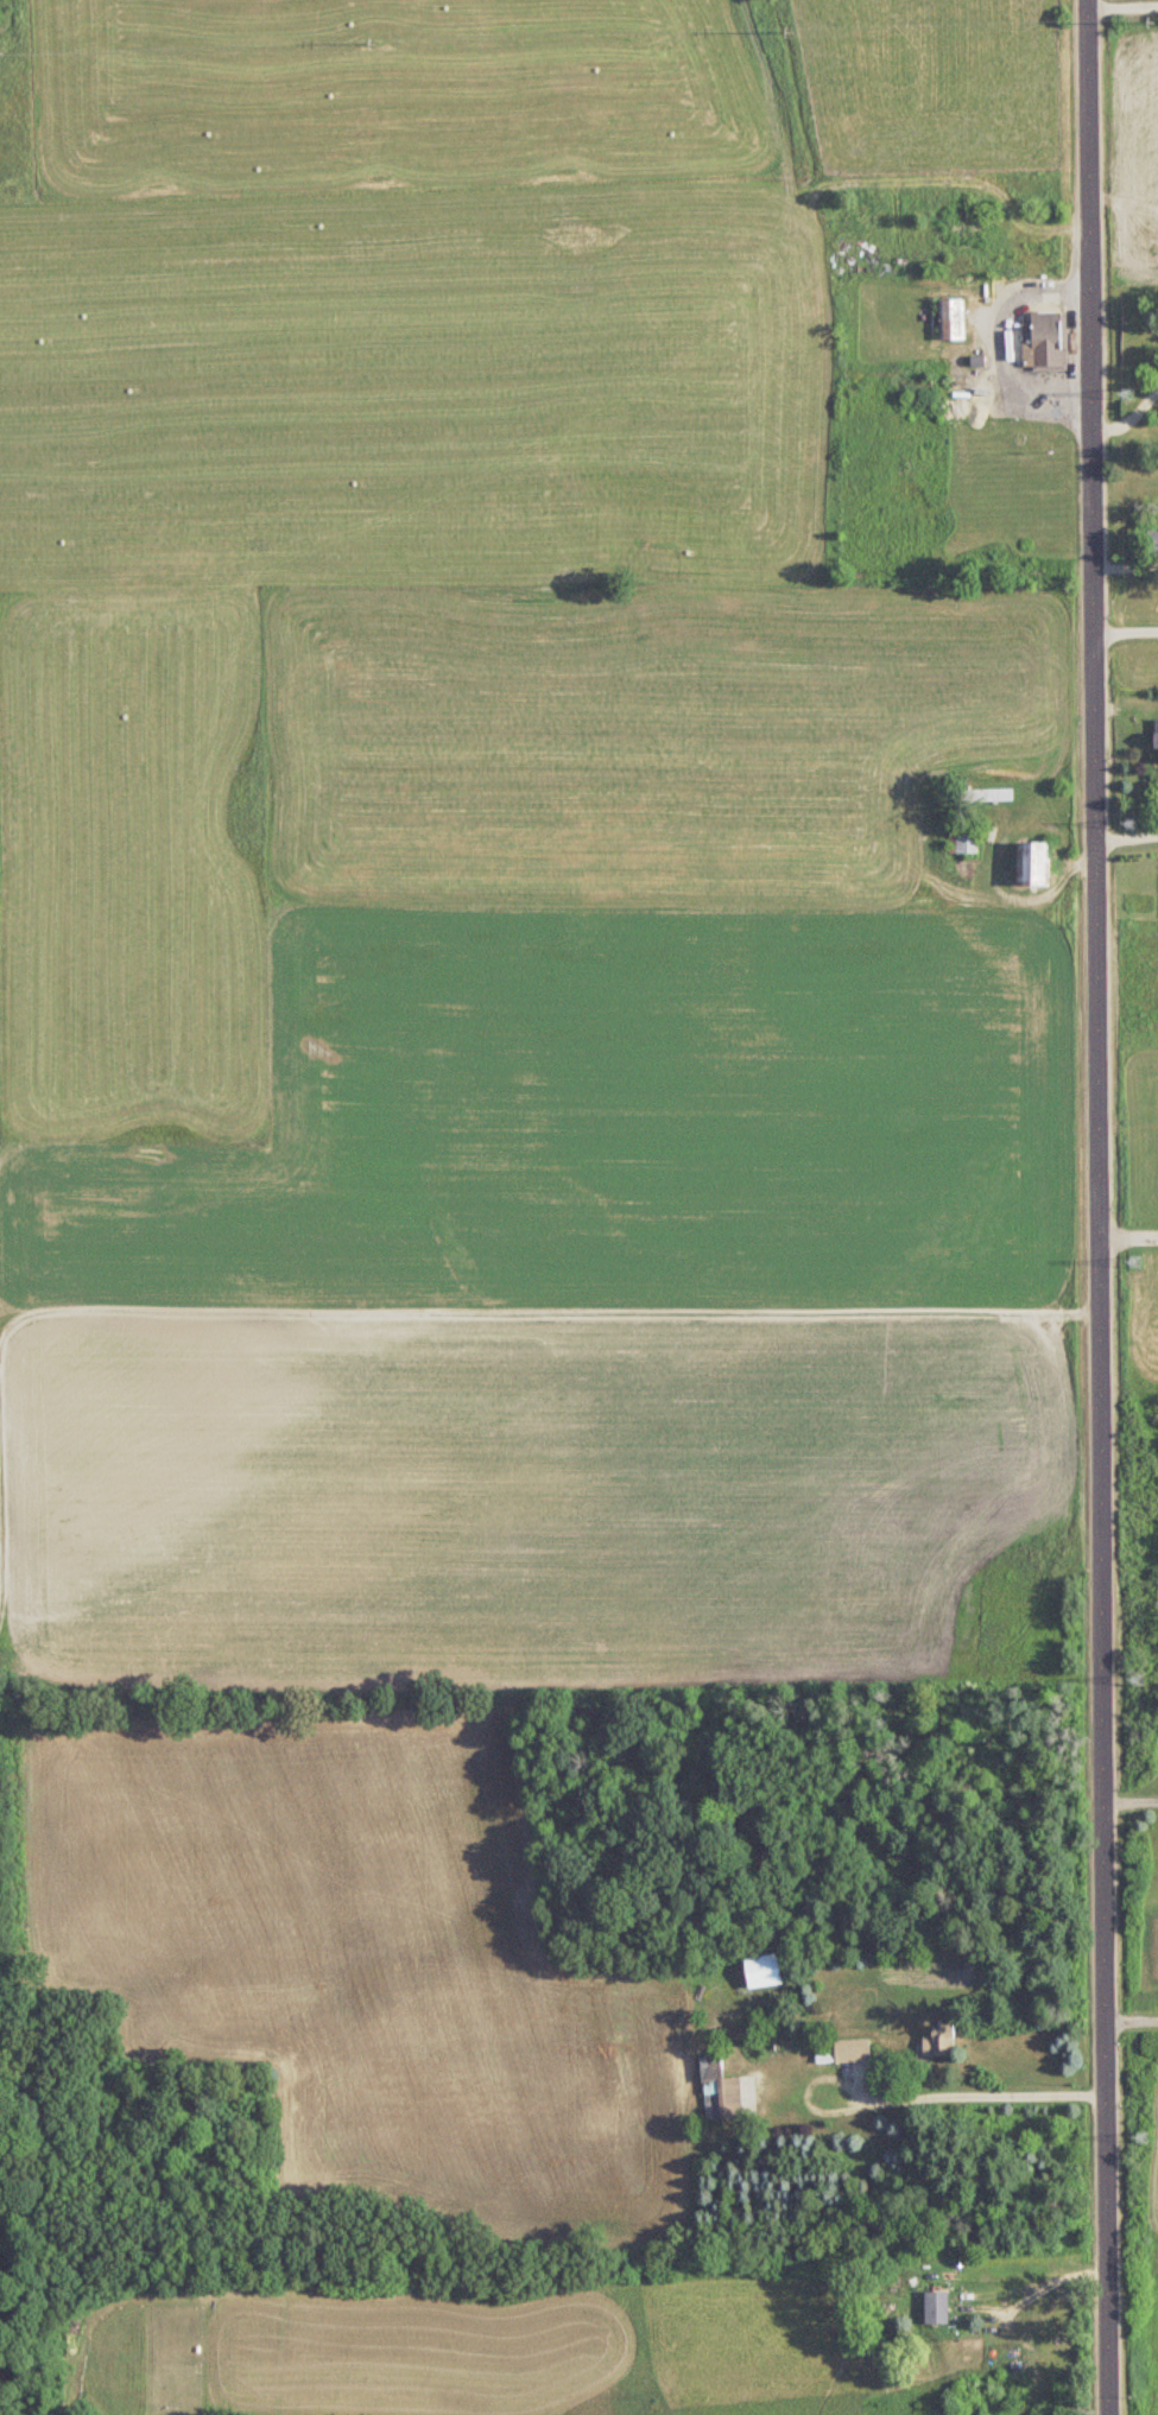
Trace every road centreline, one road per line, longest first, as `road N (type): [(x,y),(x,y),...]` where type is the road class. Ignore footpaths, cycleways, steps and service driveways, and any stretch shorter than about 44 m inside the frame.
road 1 (residential): [(1108,2414),(1087,0)]
road 2 (residential): [(1105,2097),(749,2117)]

